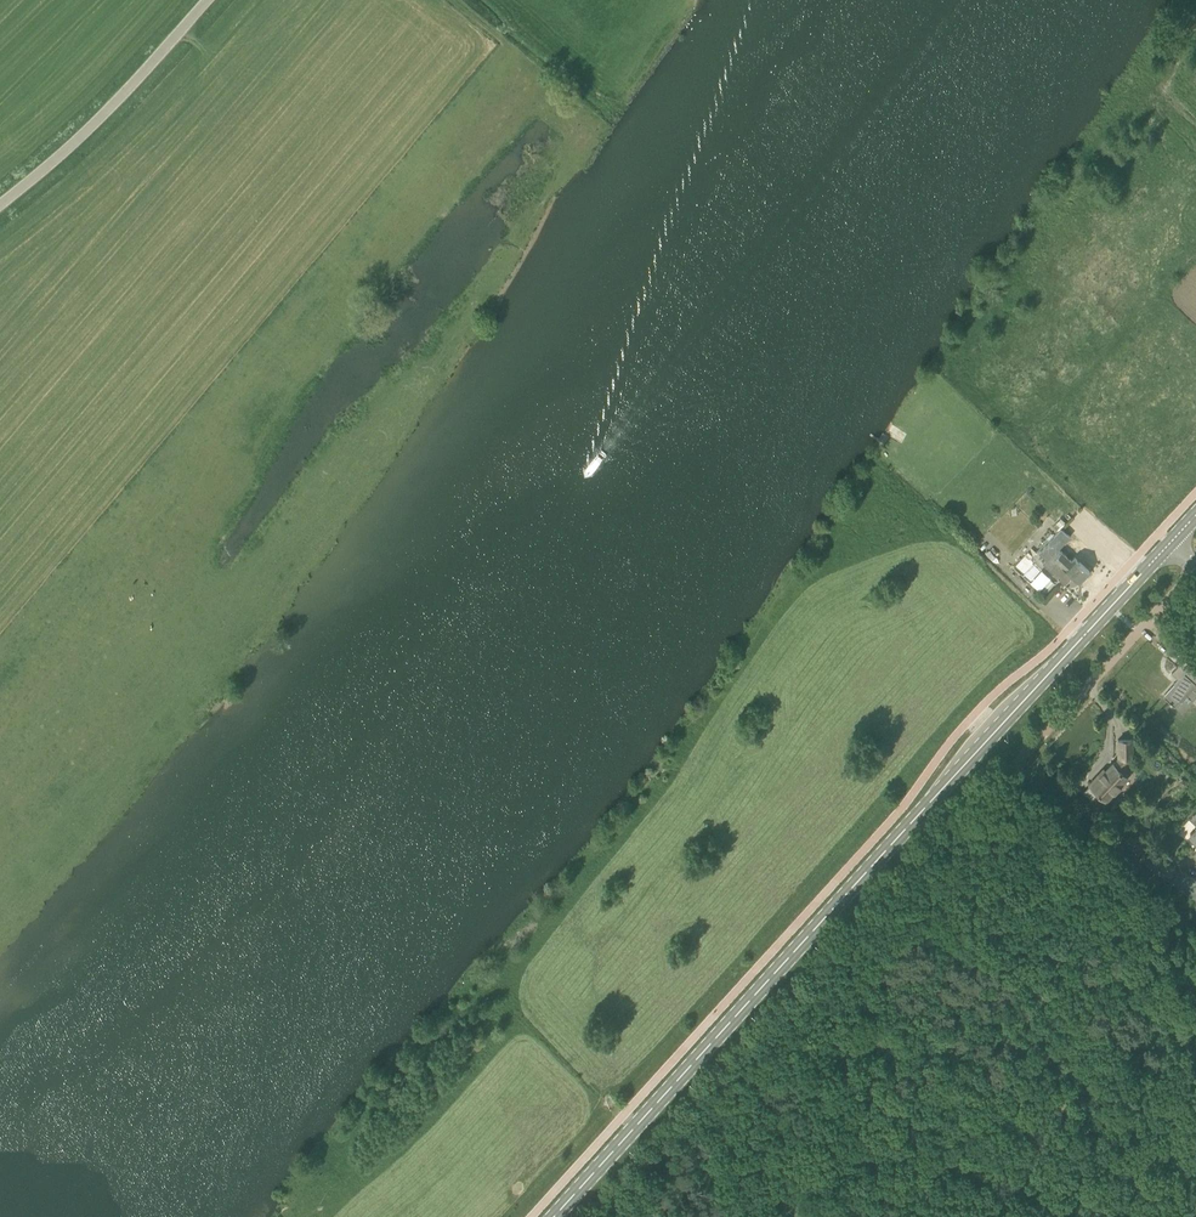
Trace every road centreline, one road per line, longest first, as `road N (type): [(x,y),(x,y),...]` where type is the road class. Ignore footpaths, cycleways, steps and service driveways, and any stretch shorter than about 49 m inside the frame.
road 1 (secondary): [(554,1216),(1169,544)]
road 2 (unclassified): [(0,206),(136,81),(208,0)]
road 3 (residential): [(1035,747),(1195,572)]

